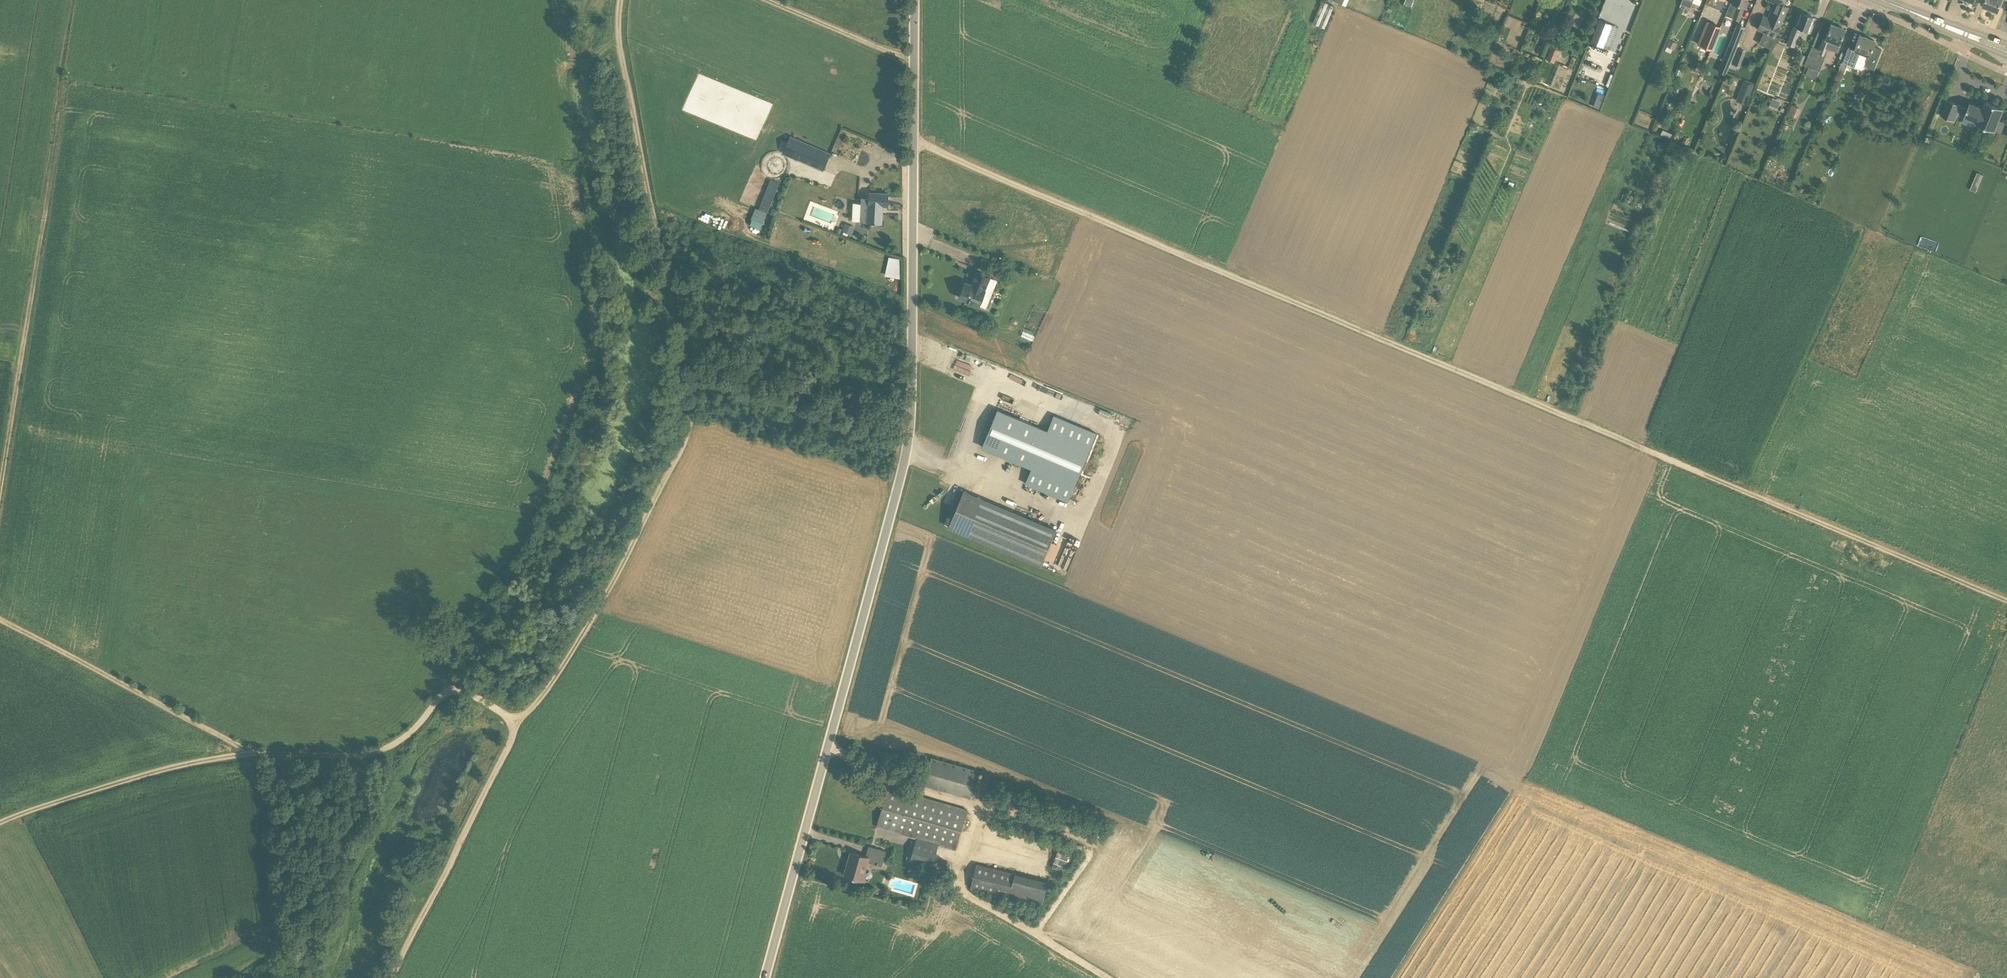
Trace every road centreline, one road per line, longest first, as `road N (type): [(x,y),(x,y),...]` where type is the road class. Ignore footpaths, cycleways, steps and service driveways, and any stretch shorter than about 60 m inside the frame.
road 1 (track): [(914,143),(2006,604)]
road 2 (tertiary): [(765,977),(908,440),(915,0)]
road 3 (track): [(620,0),(625,88),(694,356),(693,397),(647,508),(567,657),(520,722)]
road 4 (track): [(520,722),(448,691),(411,732),(375,751),(196,762),(0,820)]
road 5 (track): [(0,488),(66,84)]
road 6 (track): [(1091,977),(934,897),(928,925),(789,886)]
road 7 (track): [(257,754),(0,619)]
road 8 (track): [(520,722),(396,977)]
road 9 (track): [(1956,47),(1880,235)]
road 10 (track): [(915,57),(768,0)]
road 11 (secondary): [(2006,53),(1881,0)]

